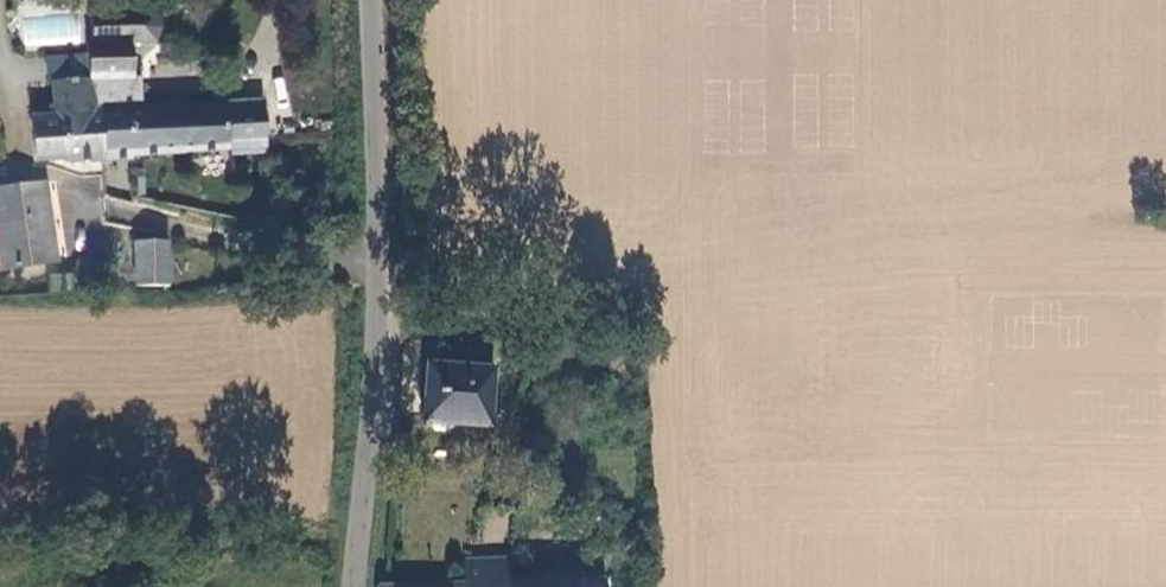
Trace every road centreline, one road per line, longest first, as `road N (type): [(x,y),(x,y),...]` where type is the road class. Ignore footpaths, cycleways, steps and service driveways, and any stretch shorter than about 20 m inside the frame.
road 1 (unclassified): [(355,586),(381,268),(371,0)]

